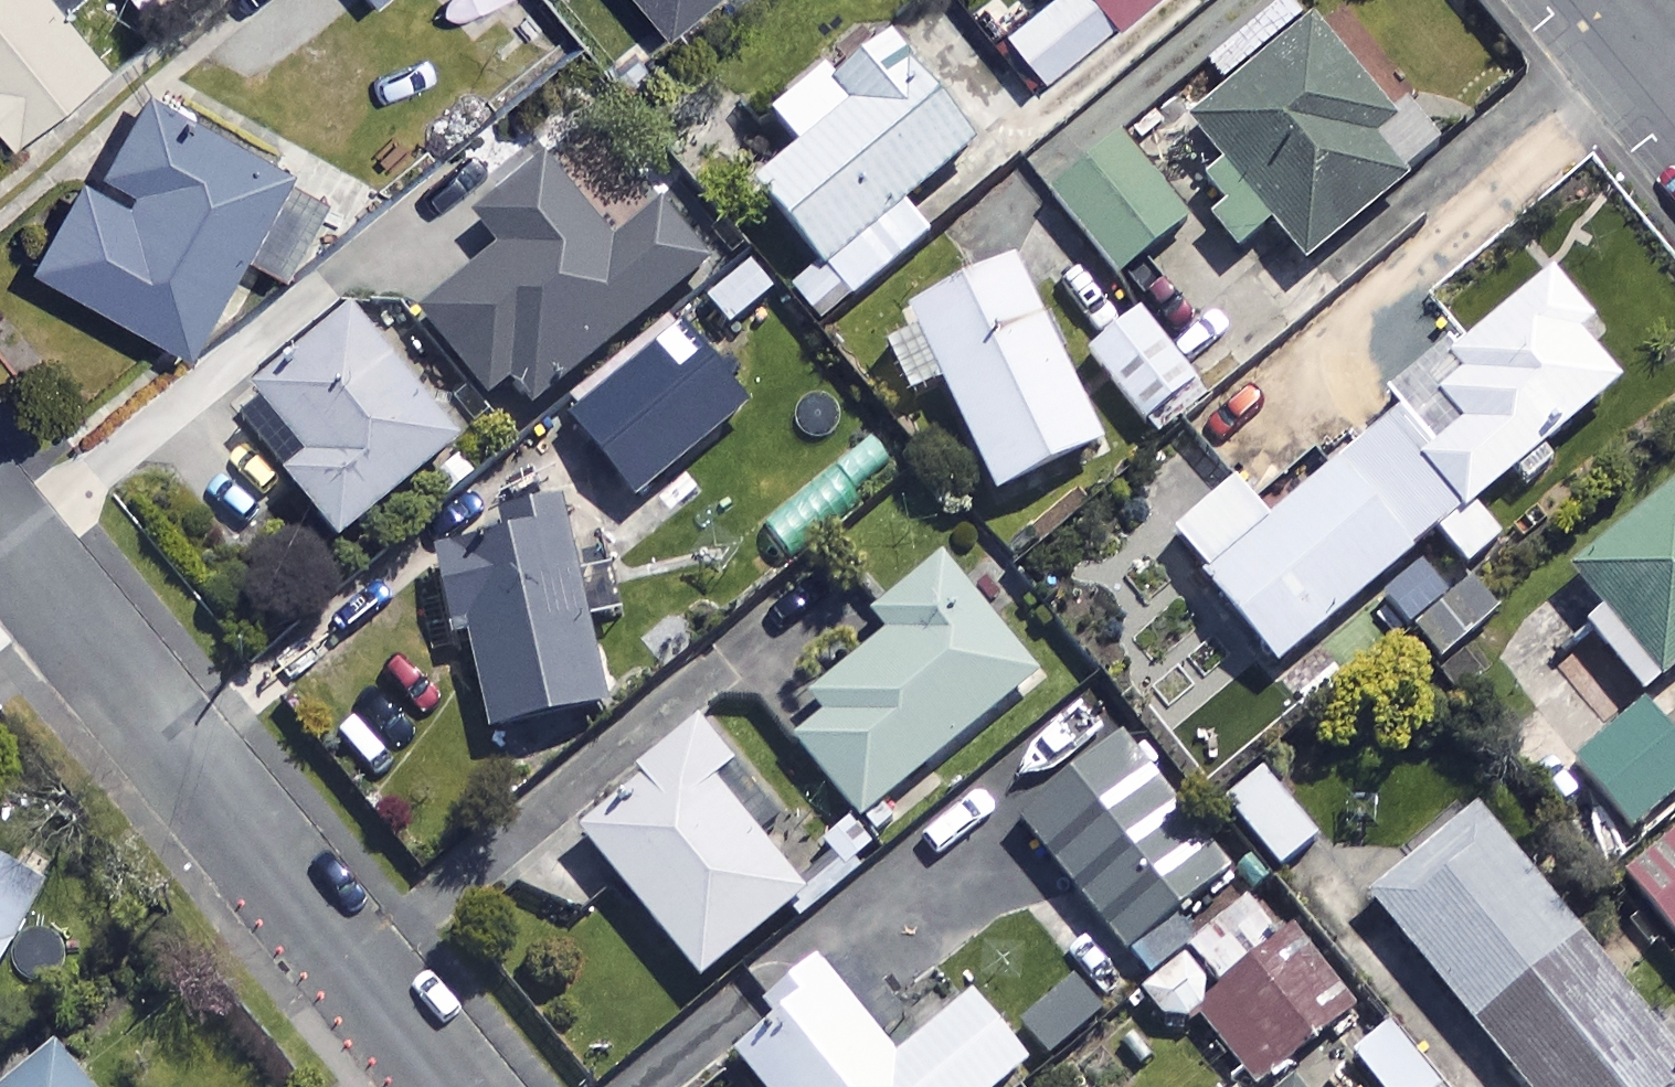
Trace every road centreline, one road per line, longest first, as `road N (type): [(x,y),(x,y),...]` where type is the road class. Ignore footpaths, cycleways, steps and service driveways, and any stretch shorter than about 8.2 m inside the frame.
road 1 (residential): [(0,539),(451,1086)]
road 2 (residential): [(1598,0),(1674,94)]

